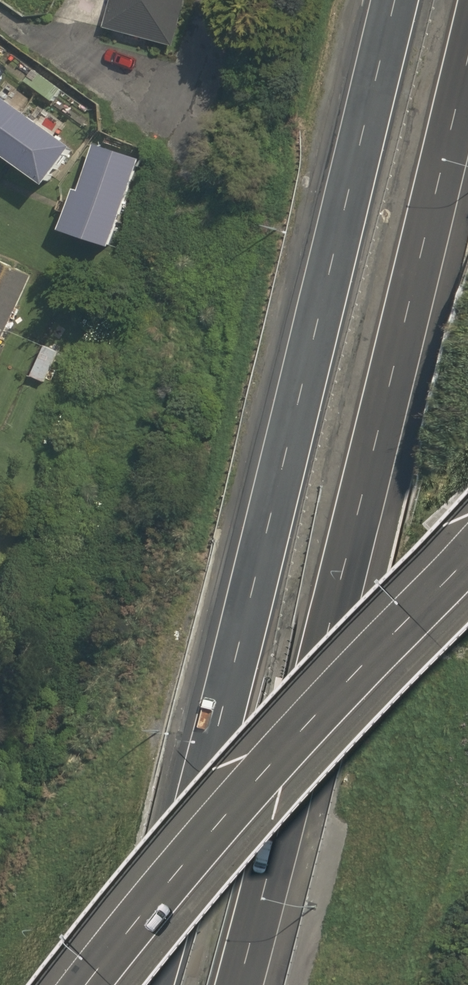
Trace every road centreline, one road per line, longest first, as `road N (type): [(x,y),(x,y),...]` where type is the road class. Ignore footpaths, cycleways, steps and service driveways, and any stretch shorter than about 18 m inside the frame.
road 1 (motorway): [(134,984),(383,0)]
road 2 (motorway): [(467,51),(234,984)]
road 3 (motorway): [(74,984),(252,767),(467,542)]

